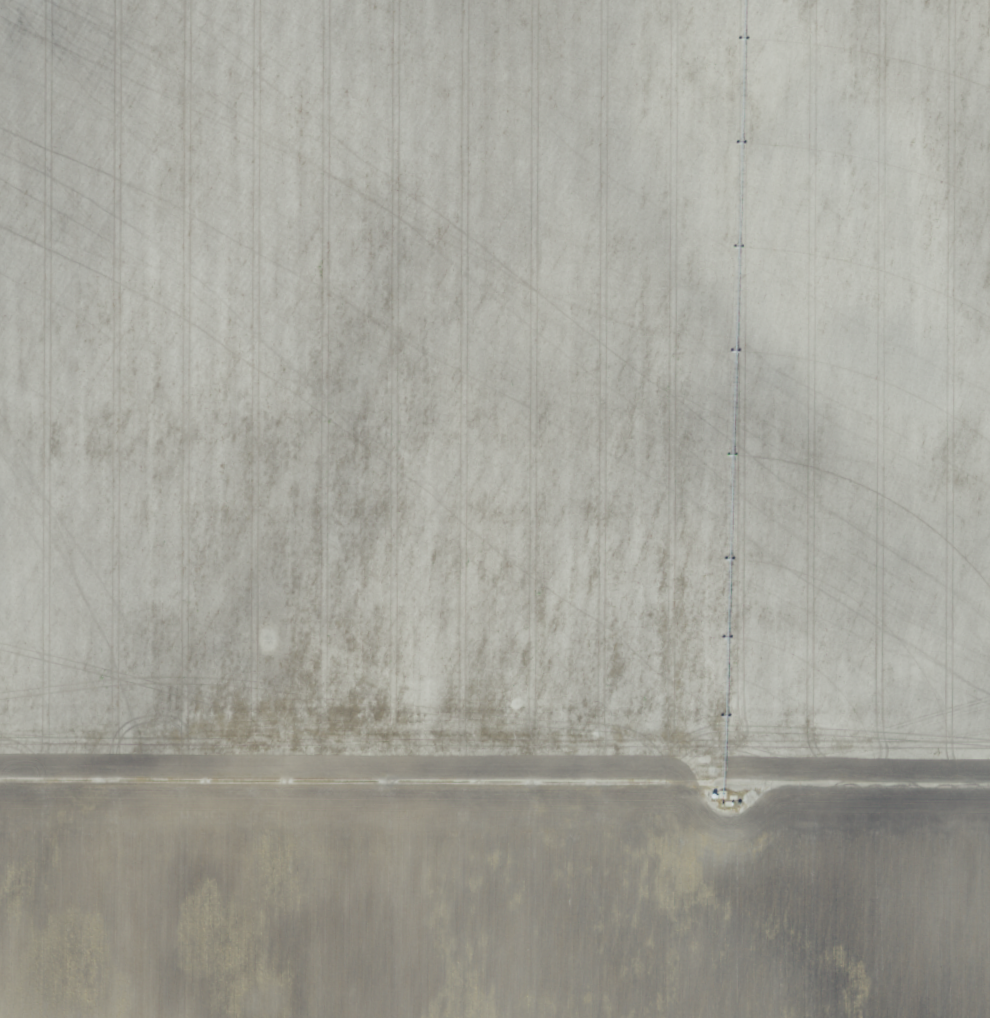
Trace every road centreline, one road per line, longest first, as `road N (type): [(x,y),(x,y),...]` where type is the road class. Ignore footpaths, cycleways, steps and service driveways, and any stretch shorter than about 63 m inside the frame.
road 1 (track): [(738,783),(989,783)]

